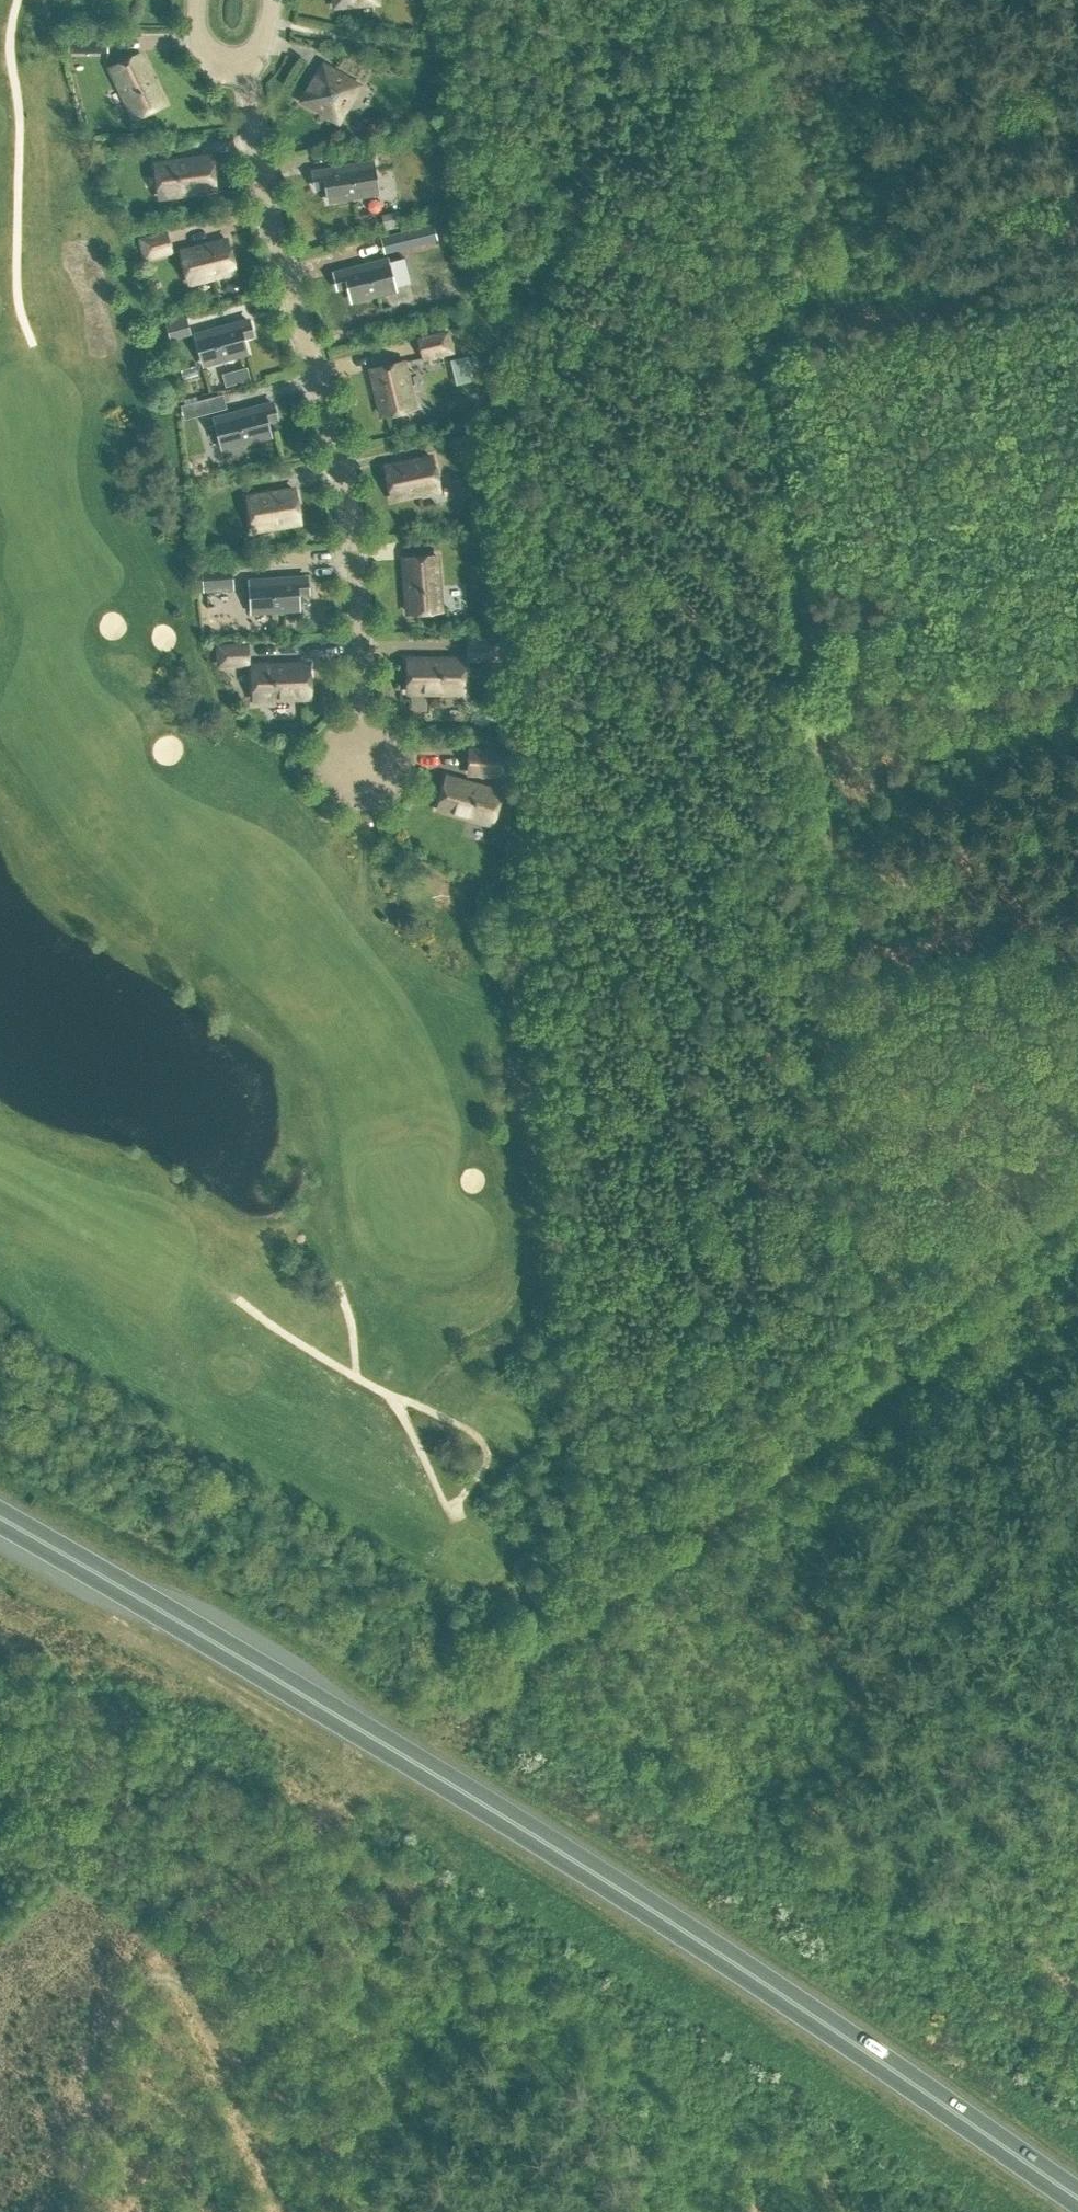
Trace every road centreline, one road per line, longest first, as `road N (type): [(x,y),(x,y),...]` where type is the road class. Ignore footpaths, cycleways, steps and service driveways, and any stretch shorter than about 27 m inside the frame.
road 1 (track): [(1077,1226),(887,1365),(855,1237),(832,1077),(826,851),(741,0)]
road 2 (trunk): [(1077,2199),(539,1838),(0,1517)]
road 3 (residential): [(365,764),(347,487),(271,220),(244,67)]
road 4 (track): [(85,2211),(135,2003),(160,1956),(274,2211)]

